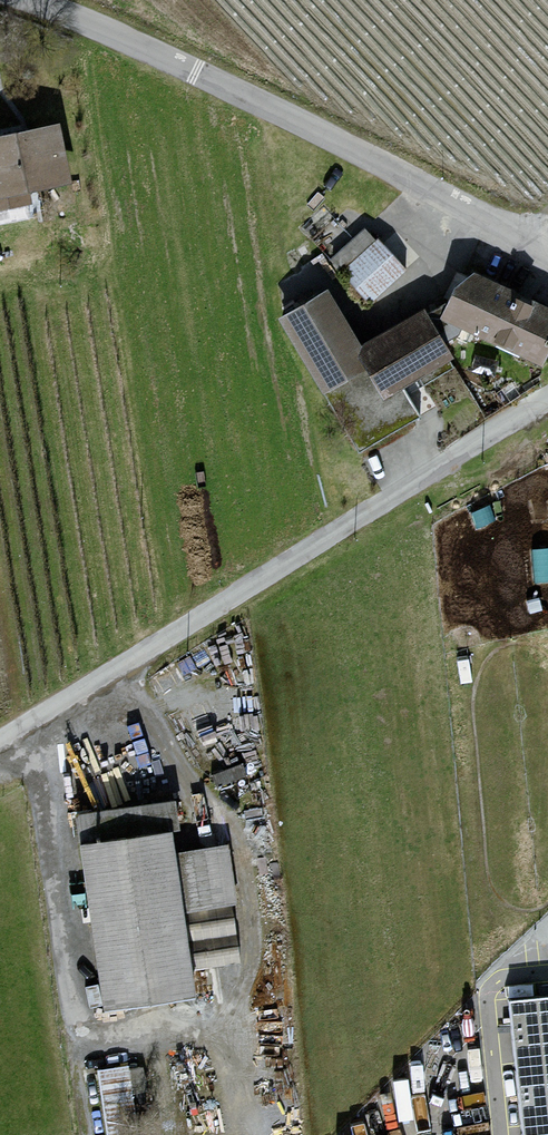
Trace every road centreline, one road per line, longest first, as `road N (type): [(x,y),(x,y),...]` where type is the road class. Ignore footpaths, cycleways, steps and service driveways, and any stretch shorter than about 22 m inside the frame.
road 1 (residential): [(0,743),(547,403)]
road 2 (unclassified): [(29,0),(241,91),(521,239)]

